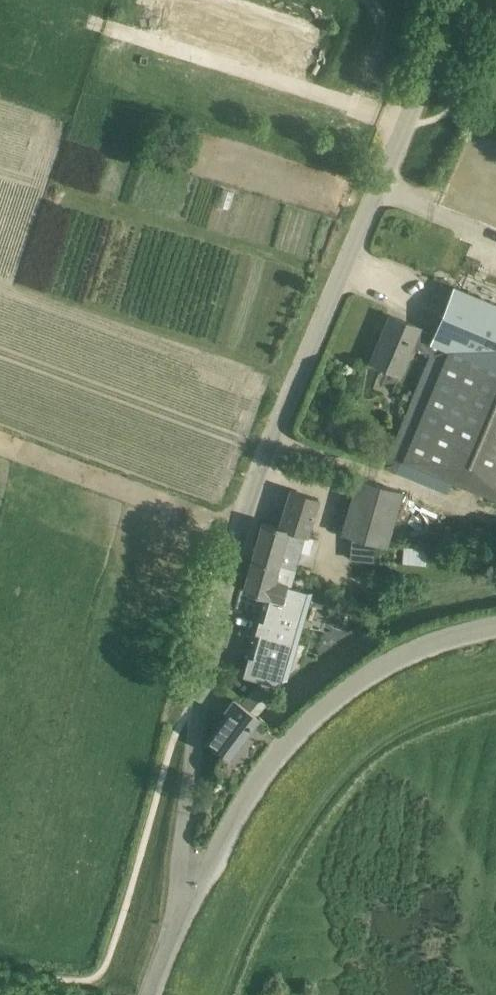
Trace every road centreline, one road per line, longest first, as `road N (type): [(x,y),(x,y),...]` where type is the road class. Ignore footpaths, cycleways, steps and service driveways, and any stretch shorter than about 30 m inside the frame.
road 1 (unclassified): [(195,901),(180,856),(199,703),(243,516),(450,0)]
road 2 (tertiary): [(195,901),(279,750),(342,692),(427,648),(495,626)]

